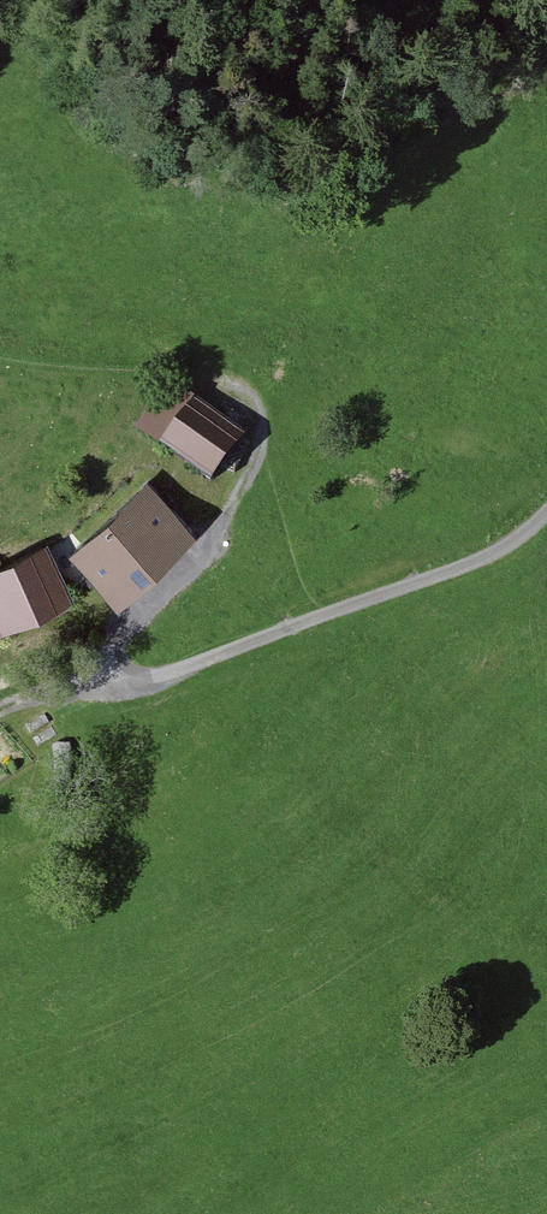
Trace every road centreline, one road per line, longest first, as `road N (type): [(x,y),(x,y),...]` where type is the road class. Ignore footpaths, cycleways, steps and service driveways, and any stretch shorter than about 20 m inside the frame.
road 1 (track): [(546,510),(525,535),(449,573),(156,681),(109,668),(111,638),(222,532),(262,441),(258,404),(226,381),(163,371)]

